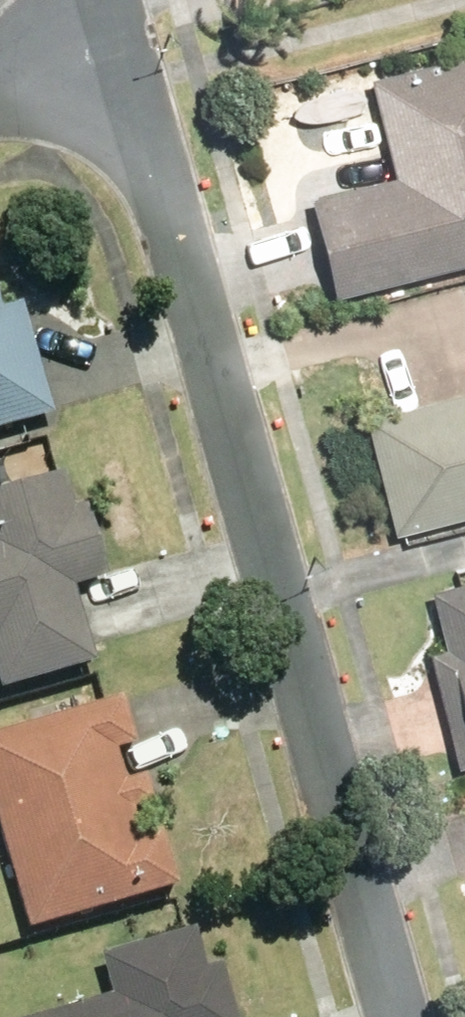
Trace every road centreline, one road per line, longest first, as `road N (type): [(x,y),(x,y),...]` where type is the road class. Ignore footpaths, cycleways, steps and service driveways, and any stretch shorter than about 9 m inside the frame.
road 1 (residential): [(407,1016),(127,49)]
road 2 (residential): [(0,77),(127,49)]

